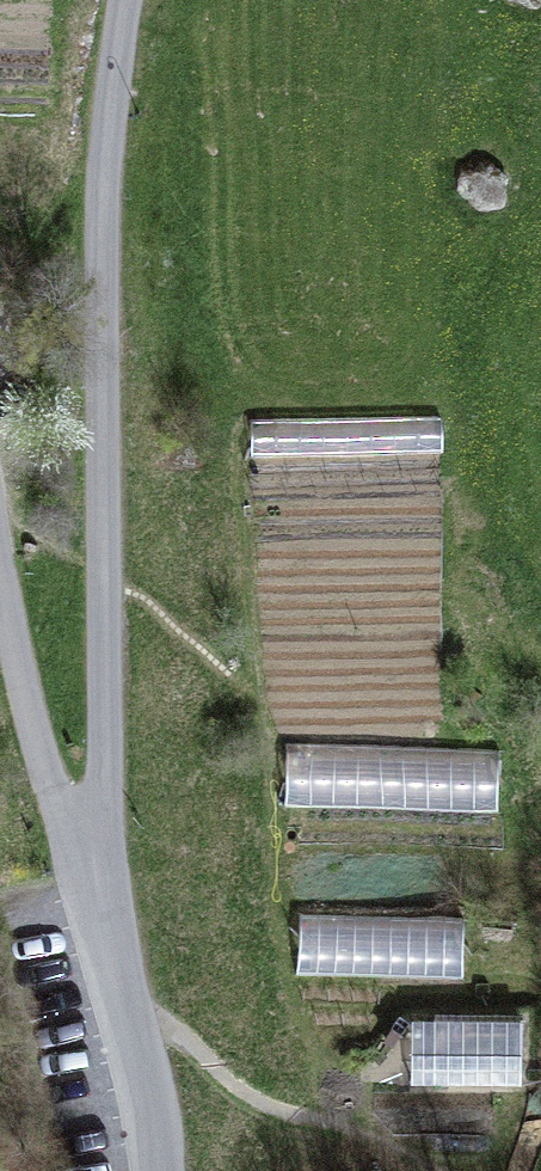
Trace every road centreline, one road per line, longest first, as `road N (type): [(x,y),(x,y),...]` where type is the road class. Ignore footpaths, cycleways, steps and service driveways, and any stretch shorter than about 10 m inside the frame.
road 1 (residential): [(99,875),(105,145),(128,0)]
road 2 (residential): [(99,875),(36,734),(0,544)]
road 3 (residential): [(166,1170),(99,875)]

